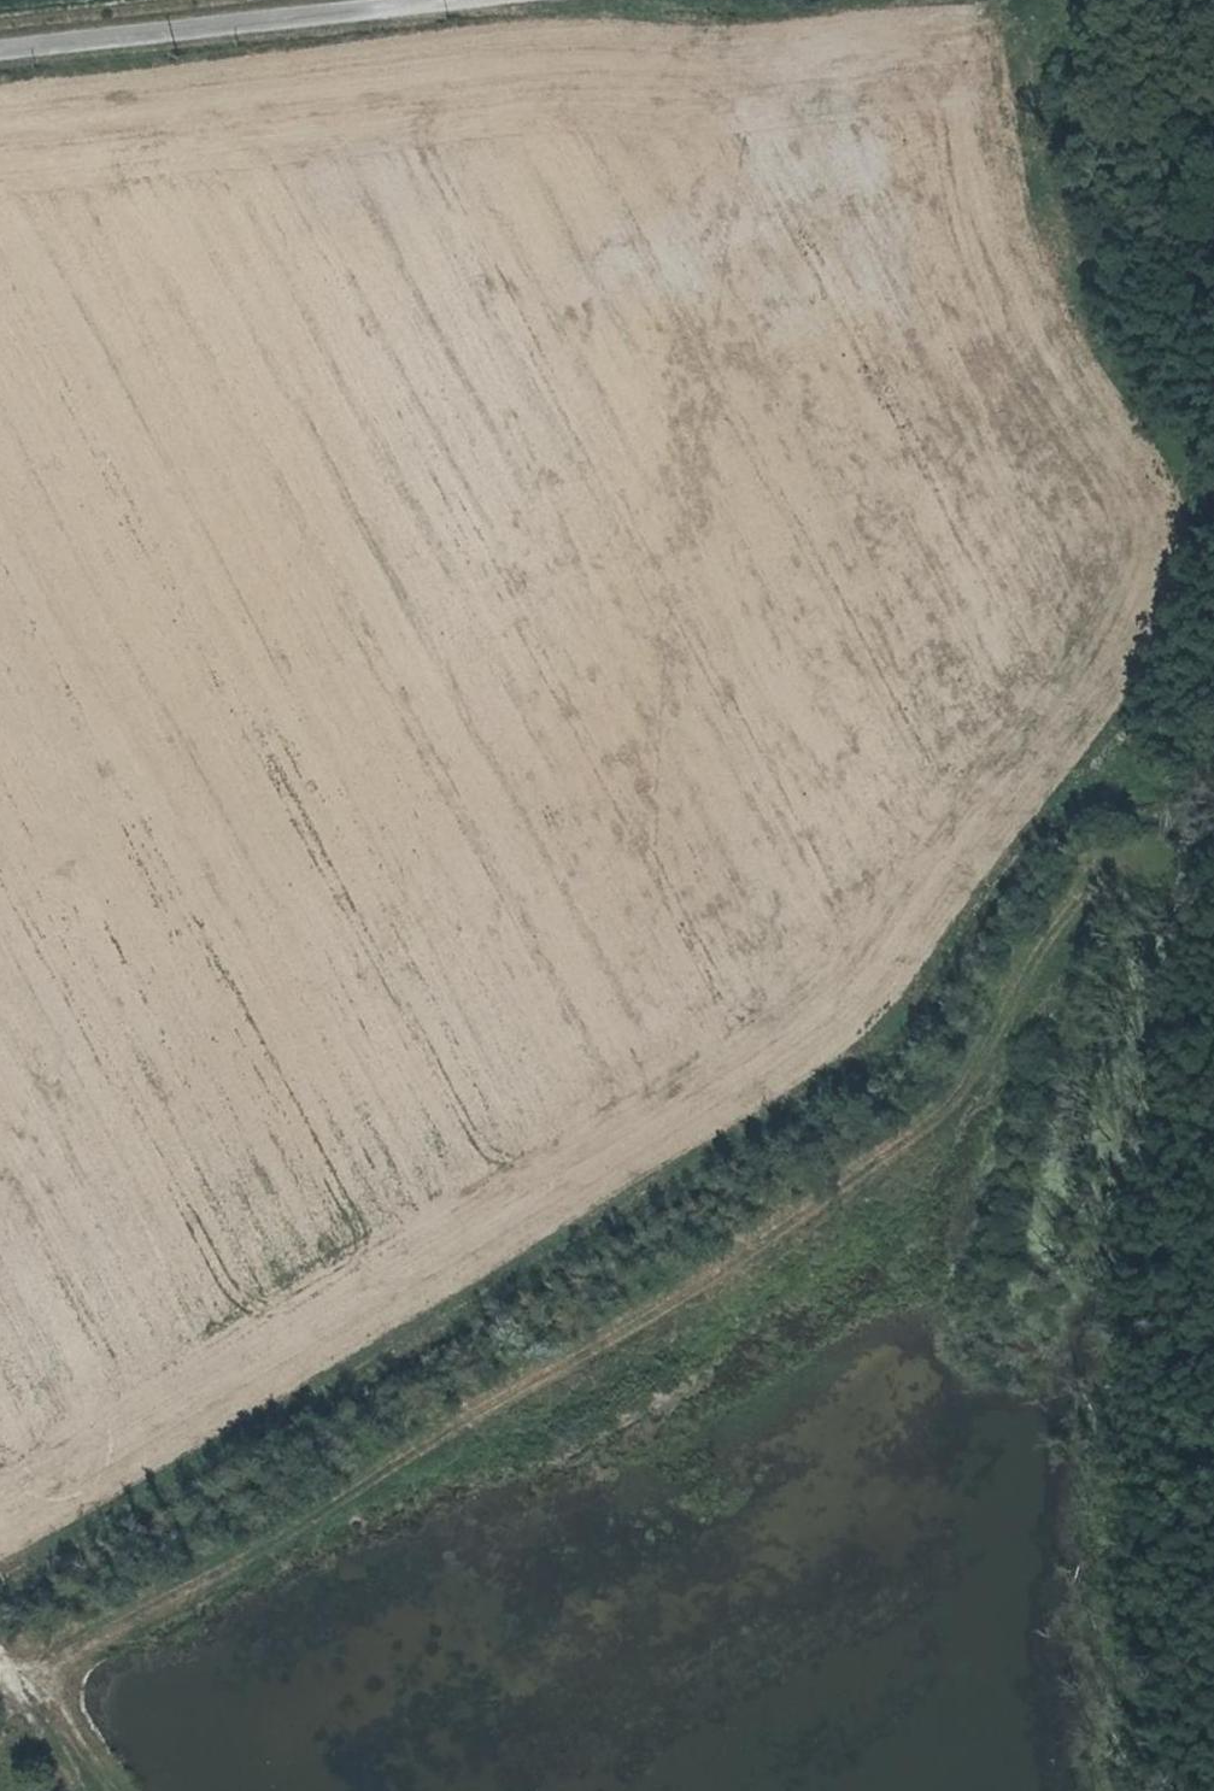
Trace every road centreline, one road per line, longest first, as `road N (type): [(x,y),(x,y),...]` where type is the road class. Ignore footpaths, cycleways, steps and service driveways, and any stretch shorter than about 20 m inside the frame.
road 1 (unclassified): [(426,0),(0,47)]

